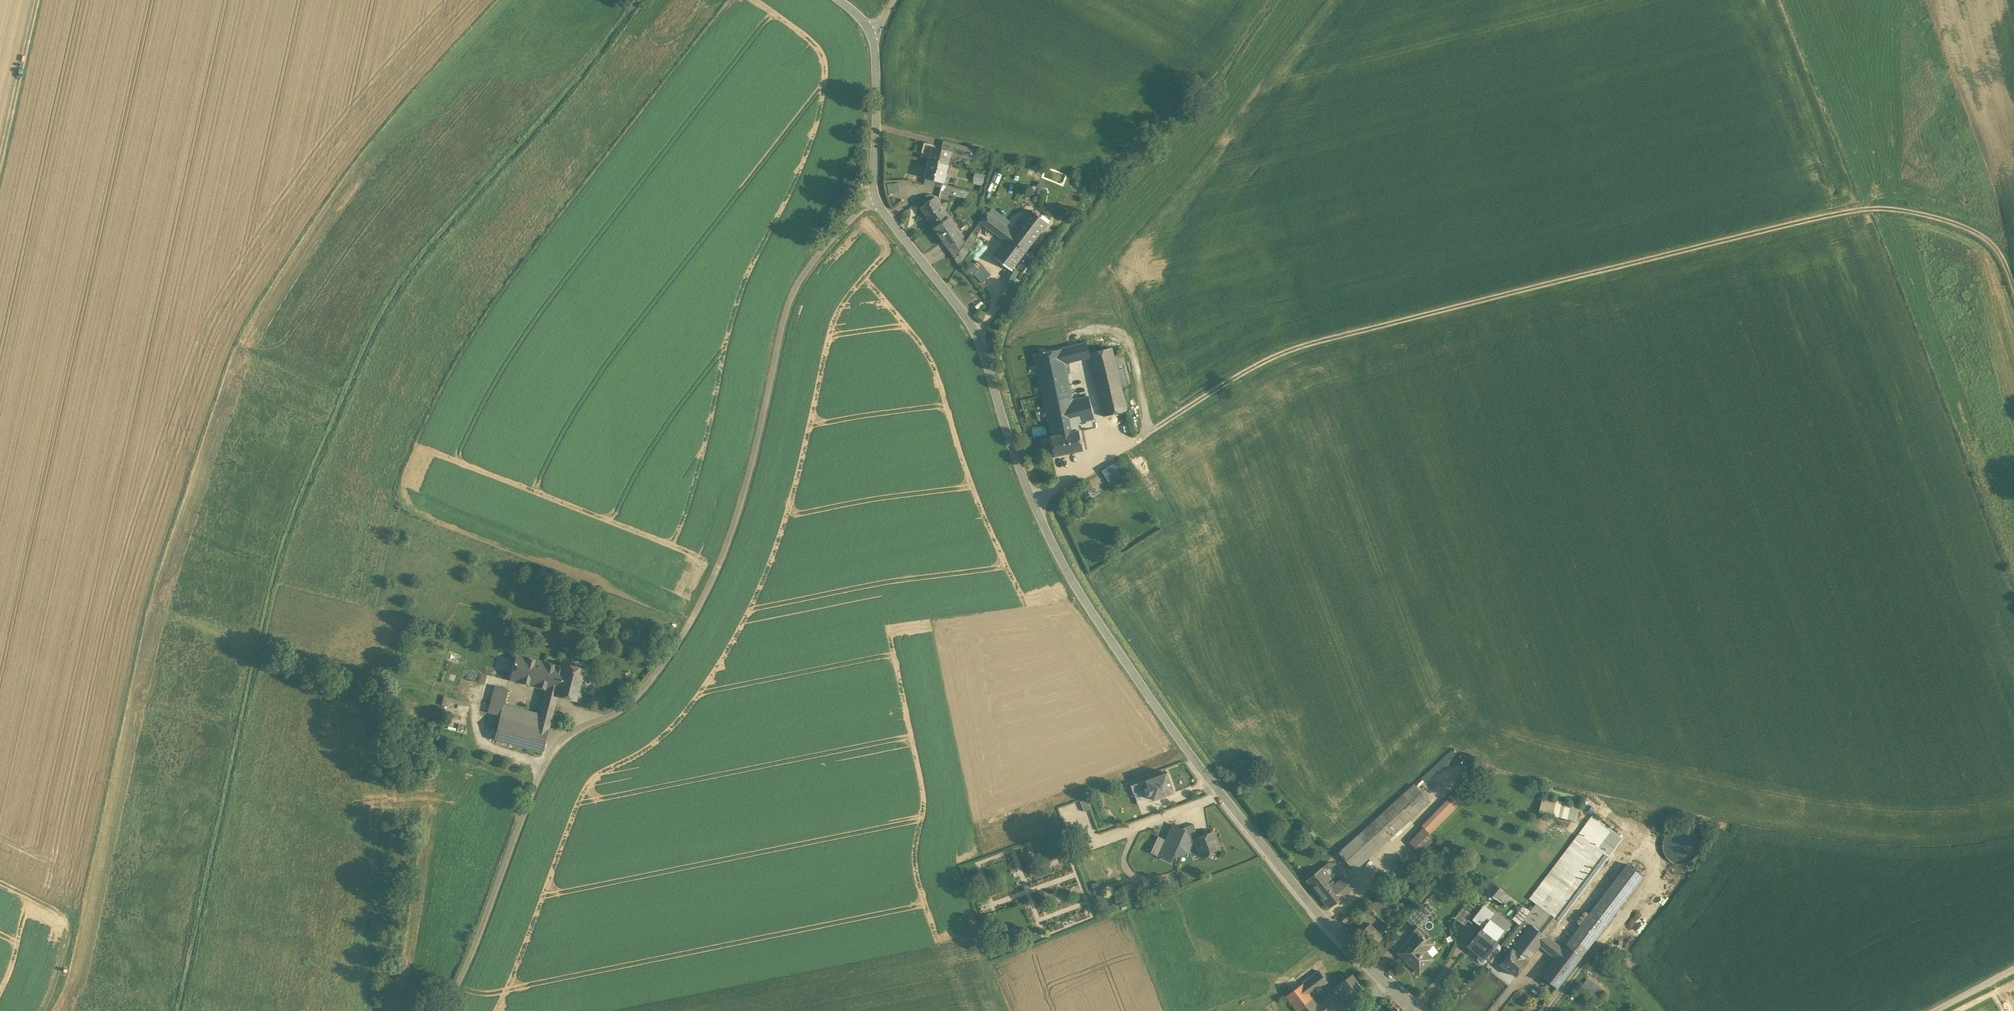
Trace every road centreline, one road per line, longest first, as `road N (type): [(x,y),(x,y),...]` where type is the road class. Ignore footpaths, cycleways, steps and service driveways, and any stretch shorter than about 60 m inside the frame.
road 1 (track): [(1136,437),(1260,362),(1301,347),(1852,210),(1942,218),(1984,236),(2013,288)]
road 2 (unclassified): [(878,206),(857,211),(799,279),(733,534),(692,619),(620,711),(556,746),(442,1010)]
road 3 (tertiary): [(1421,1010),(1321,915),(1222,794),(1093,612),(1034,503)]
road 4 (tertiary): [(1034,503),(980,337),(878,206)]
road 5 (track): [(1547,1010),(1656,866)]
road 6 (track): [(0,881),(68,914),(74,929),(61,985),(45,1010)]
road 7 (track): [(39,0),(0,172)]
road 8 (tertiary): [(878,206),(871,31)]
road 9 (unclassified): [(1034,503),(1136,437)]

